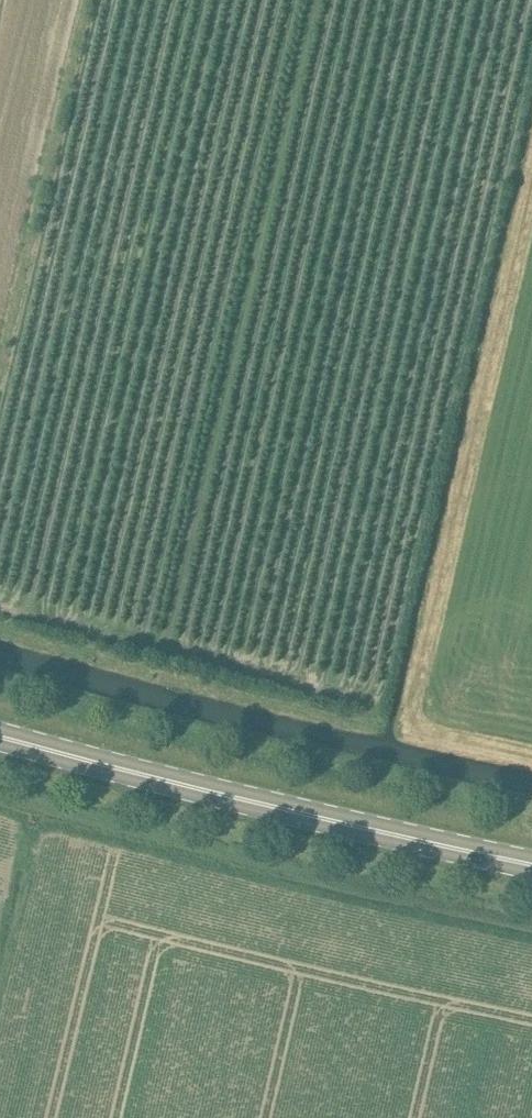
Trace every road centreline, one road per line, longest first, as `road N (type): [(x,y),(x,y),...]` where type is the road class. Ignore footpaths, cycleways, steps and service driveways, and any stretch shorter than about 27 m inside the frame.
road 1 (primary): [(531,864),(0,736)]

